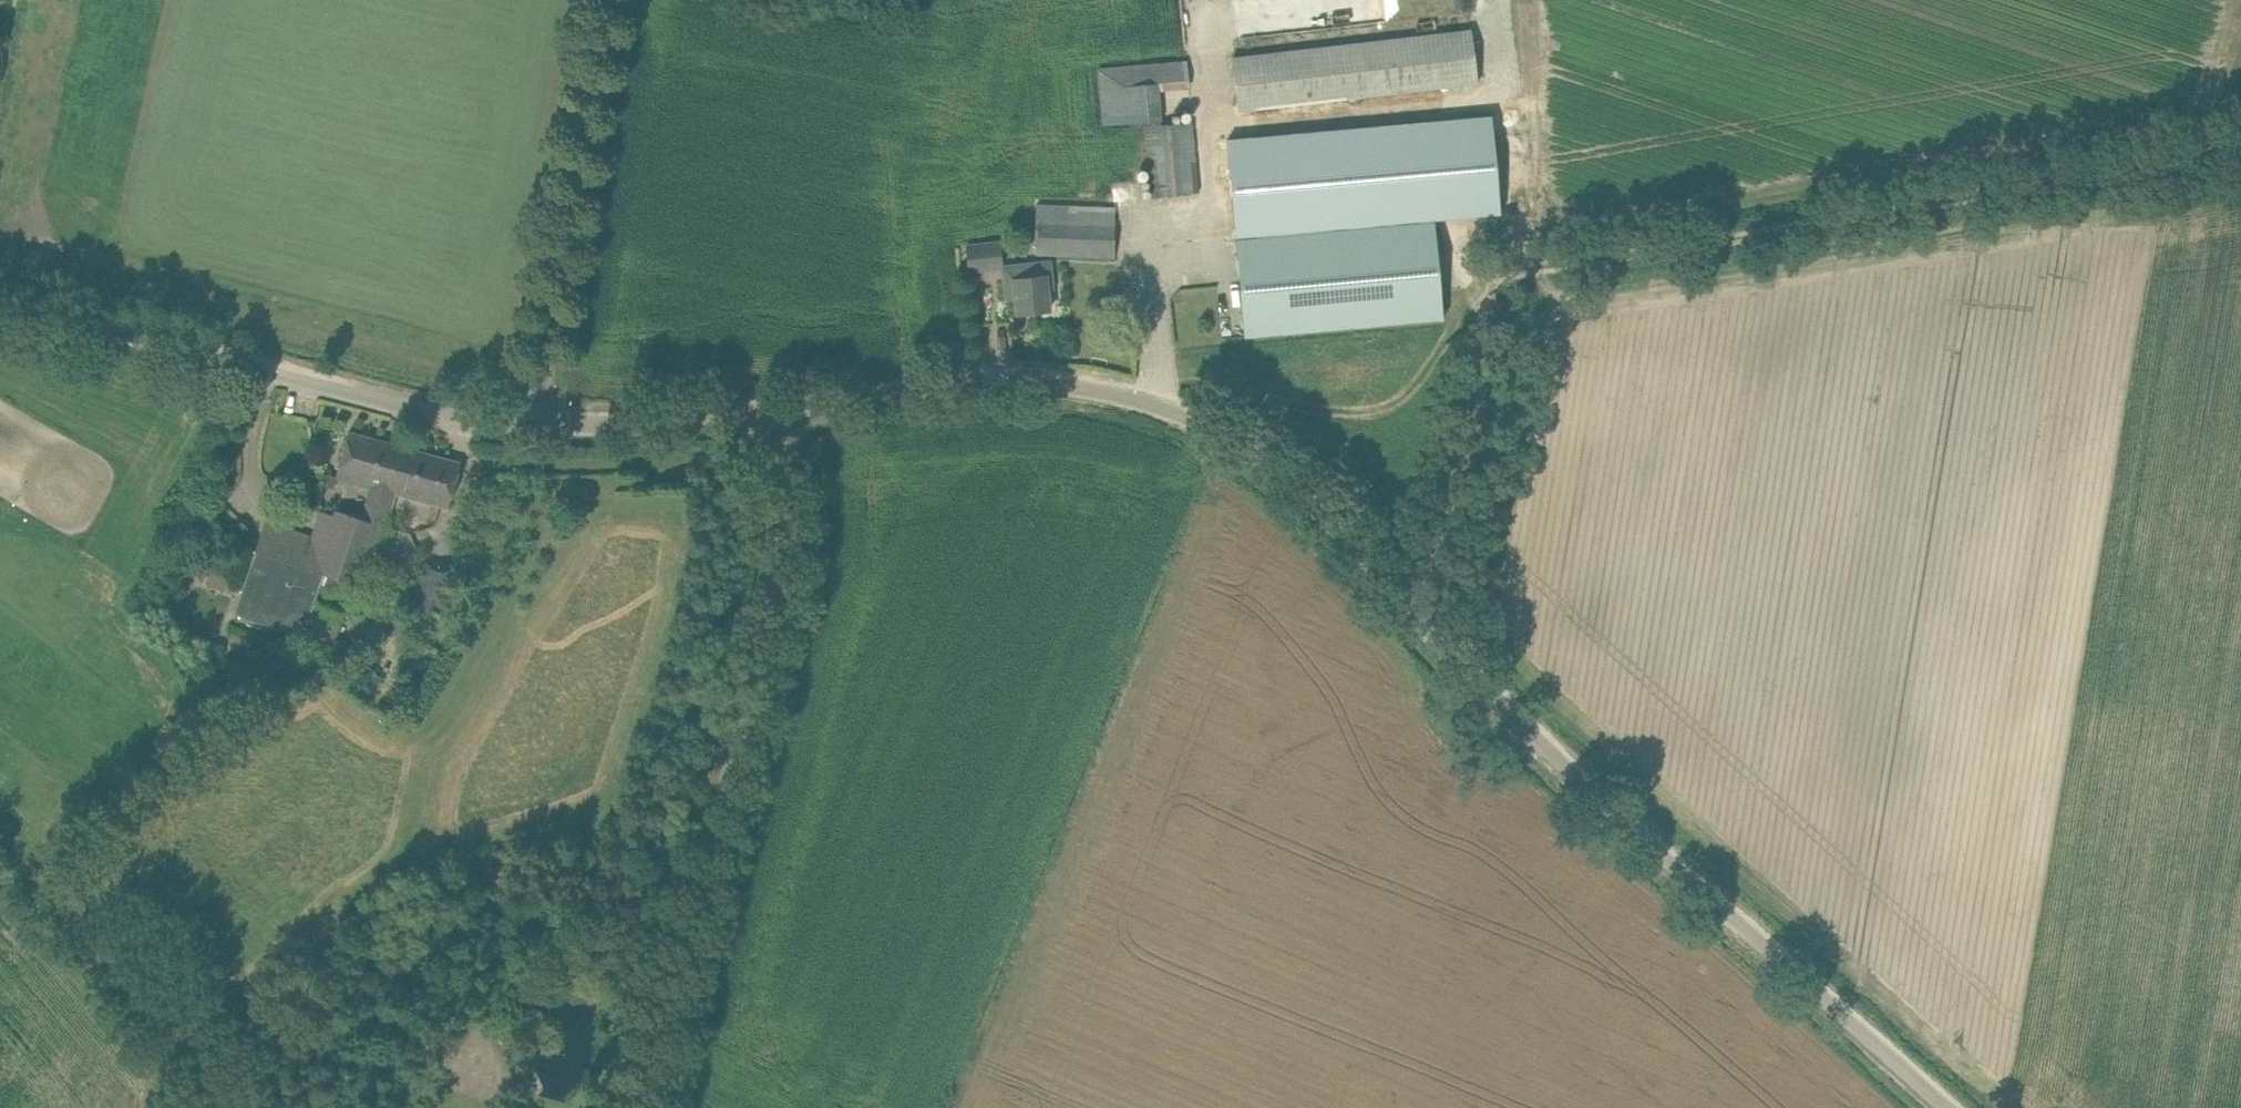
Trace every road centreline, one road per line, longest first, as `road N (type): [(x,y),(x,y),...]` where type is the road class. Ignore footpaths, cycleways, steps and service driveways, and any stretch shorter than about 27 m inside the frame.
road 1 (unclassified): [(1944,1107),(1556,773),(1396,588),(1238,441),(1141,399),(1027,381),(919,387),(777,408)]
road 2 (track): [(1396,588),(1444,531),(1485,298),(1503,273),(2240,149)]
road 3 (unclassified): [(639,1107),(773,590),(777,408)]
road 4 (unclassified): [(532,422),(424,410),(0,298)]
road 5 (unclassified): [(532,422),(601,0)]
road 6 (unclassified): [(777,408),(532,422)]

